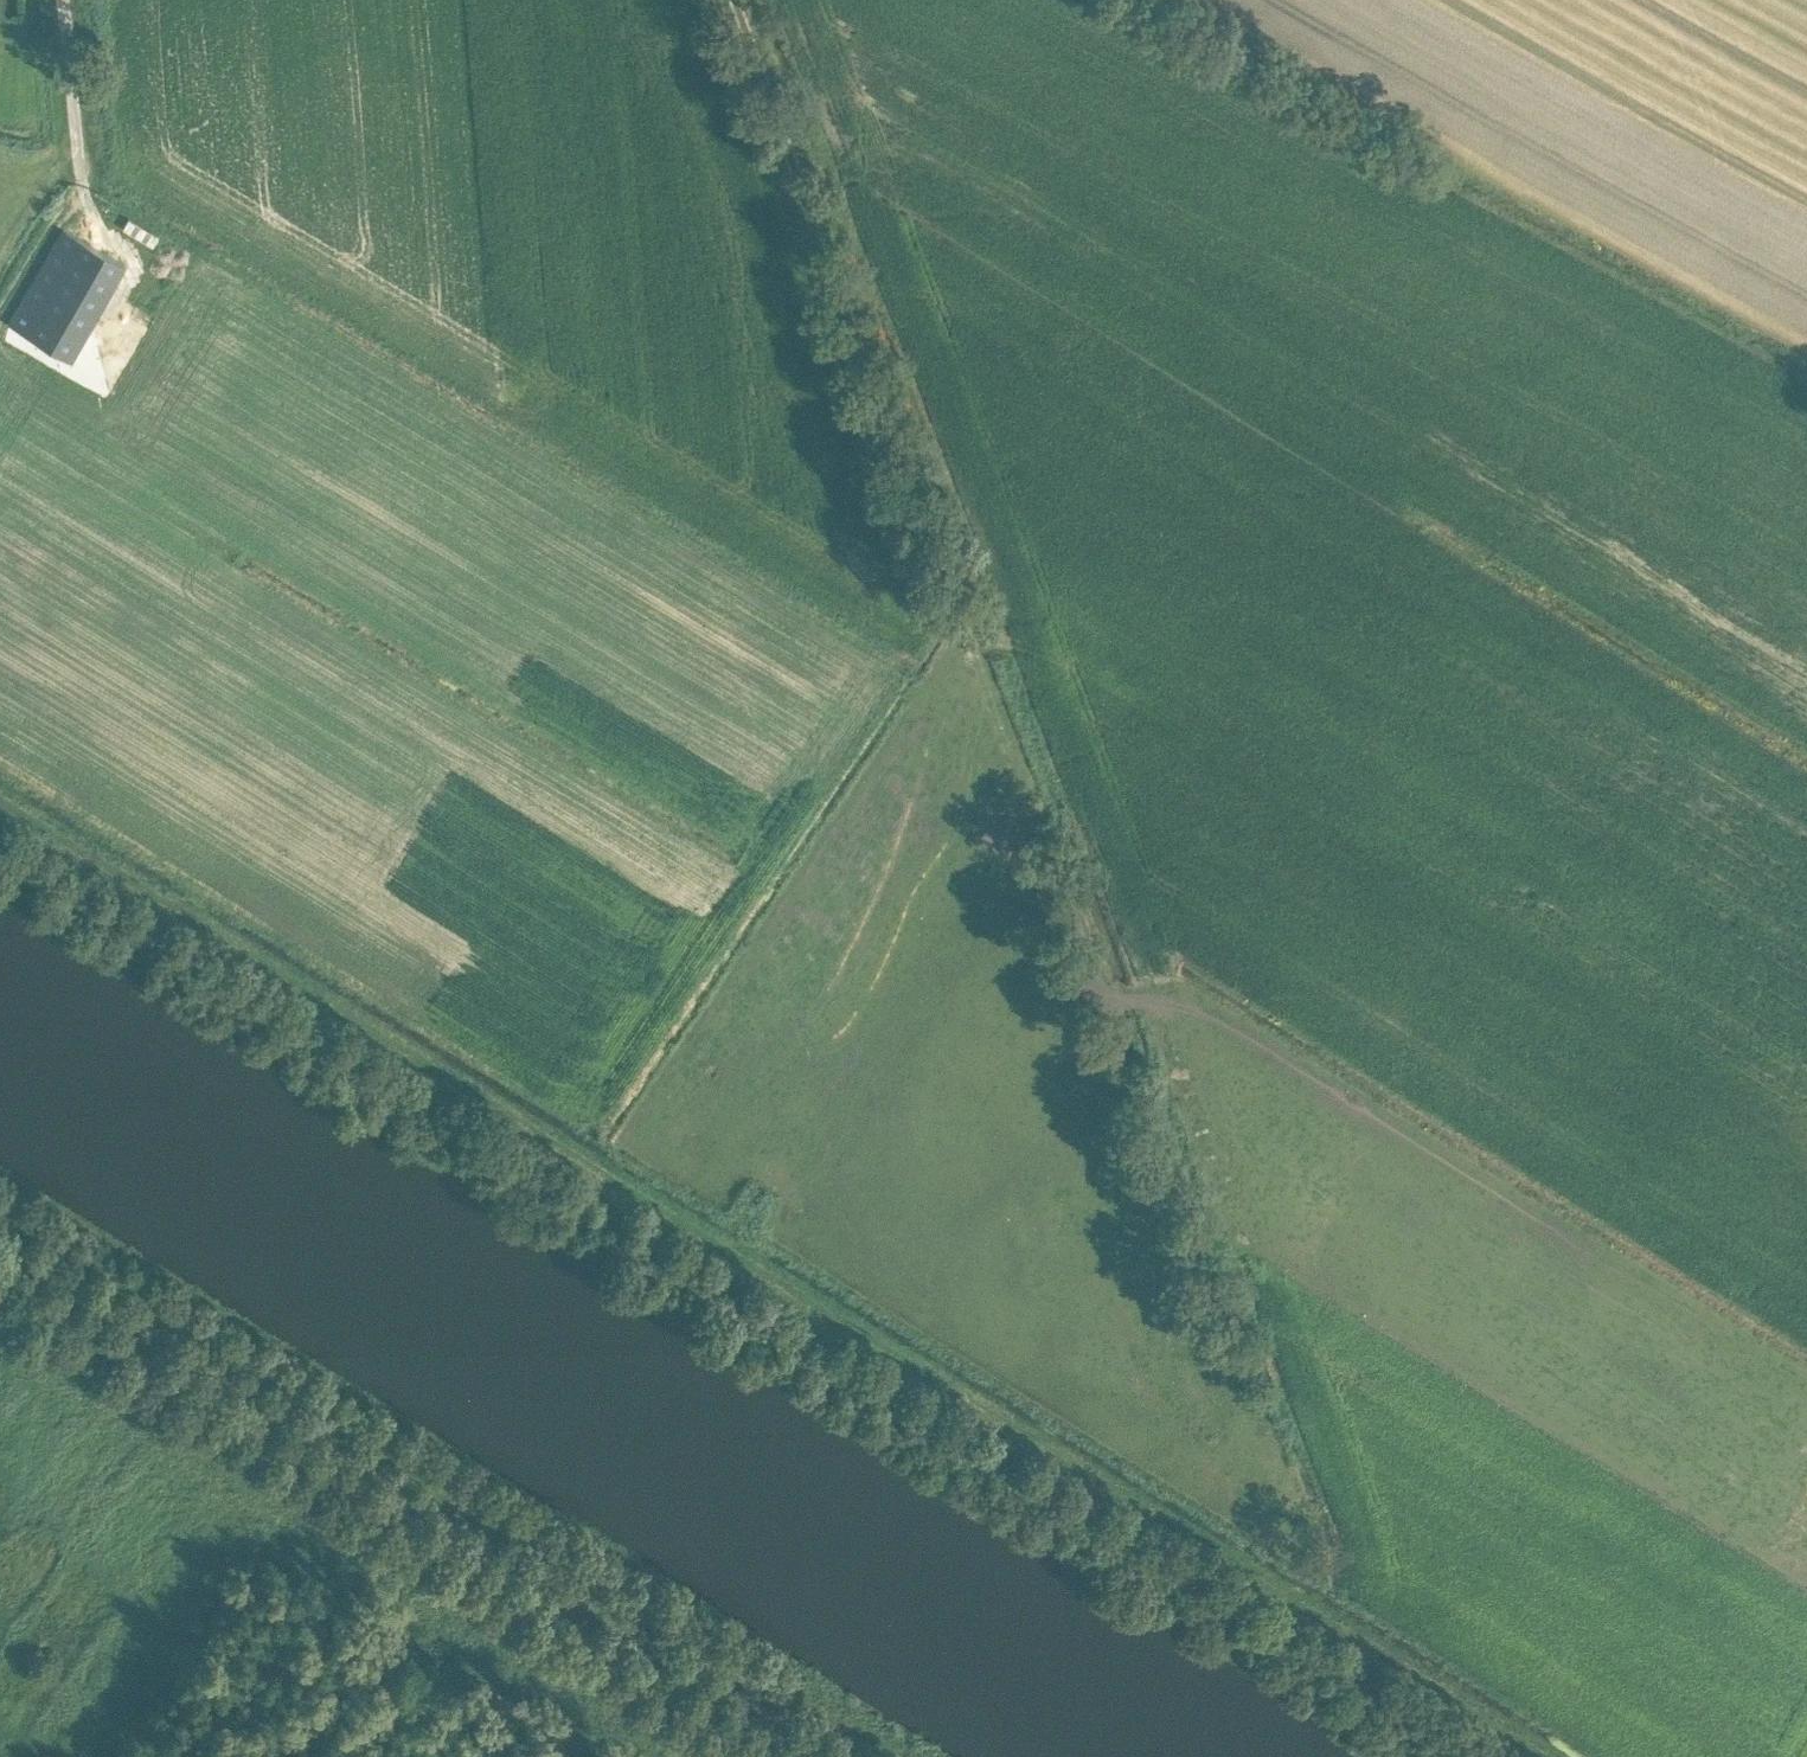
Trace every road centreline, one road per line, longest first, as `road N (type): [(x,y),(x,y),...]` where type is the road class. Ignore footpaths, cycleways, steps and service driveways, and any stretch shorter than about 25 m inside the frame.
road 1 (track): [(1109,1003),(738,0)]
road 2 (unclassified): [(79,172),(63,0)]

